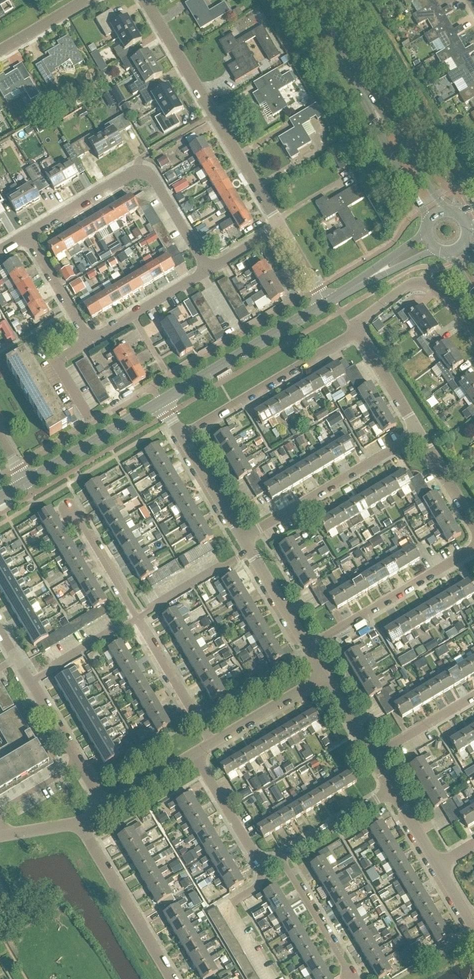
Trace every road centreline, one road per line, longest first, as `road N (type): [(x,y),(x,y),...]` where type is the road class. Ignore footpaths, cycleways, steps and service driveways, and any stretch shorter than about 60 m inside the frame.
road 1 (residential): [(245,543),(419,435)]
road 2 (residential): [(183,438),(358,332)]
road 3 (tertiary): [(160,403),(326,305)]
road 4 (residential): [(308,649),(473,551)]
road 5 (residential): [(170,978),(80,824)]
road 6 (residential): [(473,338),(434,289),(418,283),(370,314),(358,332)]
road 7 (tertiary): [(27,484),(160,403)]
road 8 (residential): [(107,811),(30,683)]
road 9 (residential): [(211,746),(137,620)]
road 10 (residential): [(269,978),(227,908),(257,890),(261,869)]
road 11 (residential): [(350,978),(281,859)]
road 12 (unclassified): [(213,118),(144,0)]
road 13 (residential): [(211,746),(326,680)]
road 14 (residential): [(137,620),(250,553)]
road 15 (residential): [(261,869),(193,757)]
road 16 (residential): [(137,620),(71,508)]
road 17 (residential): [(281,859),(392,792)]
road 18 (unclassified): [(281,228),(213,118)]
road 19 (secondary): [(445,212),(371,106)]
road 20 (secondary): [(371,106),(429,221)]
road 21 (unclassified): [(206,274),(152,177),(137,172)]
road 22 (unclassified): [(28,236),(137,172)]
road 23 (secondary): [(371,106),(306,0)]
road 24 (residential): [(30,683),(137,620)]
road 25 (unclassified): [(92,342),(28,236)]
road 26 (unclassified): [(245,543),(183,438)]

